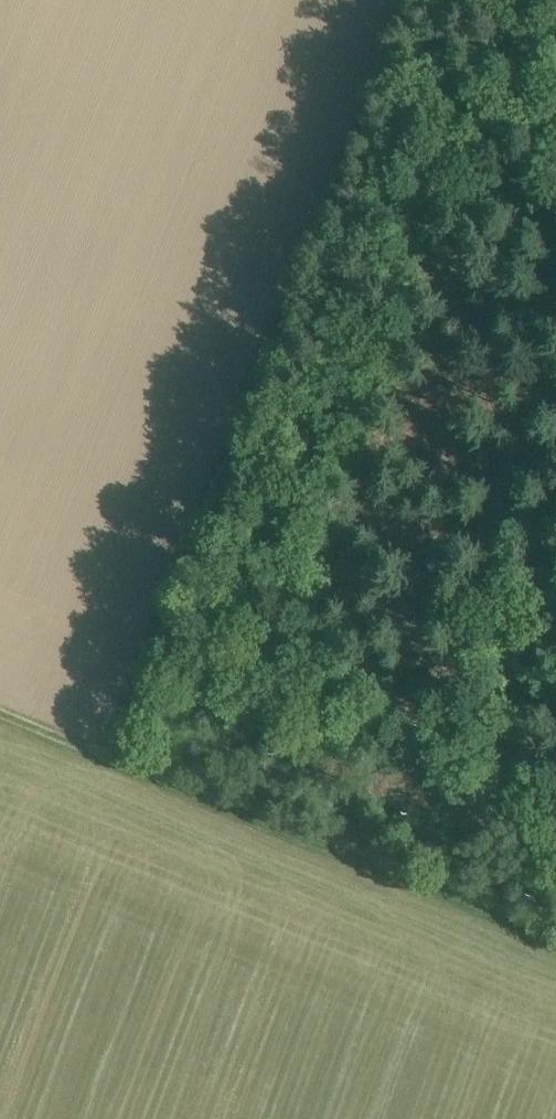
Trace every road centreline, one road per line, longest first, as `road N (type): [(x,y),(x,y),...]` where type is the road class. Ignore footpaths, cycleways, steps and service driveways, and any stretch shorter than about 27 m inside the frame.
road 1 (track): [(0,712),(555,928)]

